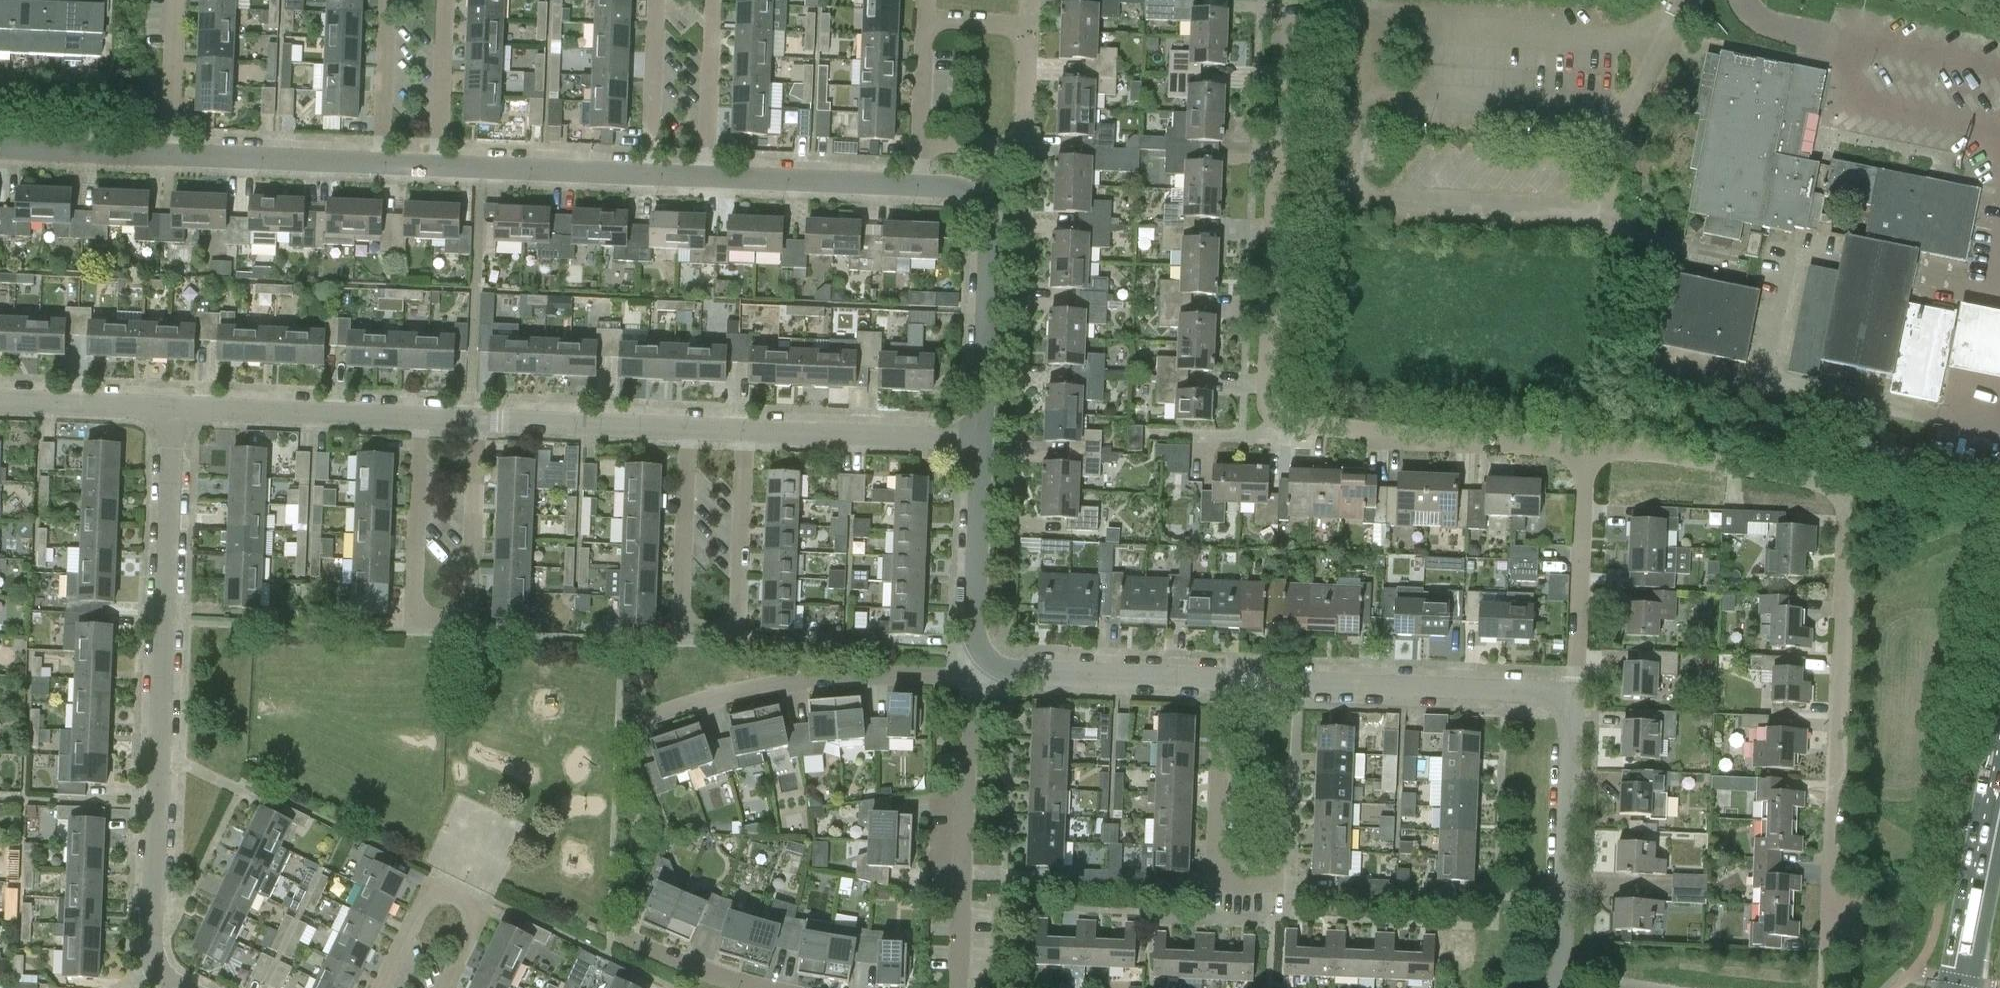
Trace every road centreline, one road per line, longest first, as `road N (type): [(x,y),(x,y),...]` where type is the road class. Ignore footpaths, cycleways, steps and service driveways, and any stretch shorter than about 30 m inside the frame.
road 1 (residential): [(1588,453),(1288,429),(1264,406),(1280,13)]
road 2 (residential): [(1829,943),(1842,527),(1836,500),(1795,473),(1588,453)]
road 3 (residential): [(190,987),(167,969),(155,932),(176,405)]
road 4 (residential): [(695,428),(688,610),(701,624),(729,625),(740,611),(748,430)]
road 5 (residential): [(1576,693),(1230,682)]
road 6 (residential): [(633,721),(769,684),(968,667)]
road 7 (residential): [(955,987),(968,667)]
road 8 (residential): [(980,436),(989,208),(969,188),(924,183)]
road 9 (residential): [(1558,987),(1576,693)]
road 10 (residential): [(1230,682),(968,667)]
road 11 (residential): [(424,415),(176,405)]
road 12 (residential): [(1274,884),(1233,881),(1223,870),(1230,682)]
road 13 (residential): [(1576,693),(1588,453)]
road 14 (residential): [(382,987),(427,896),(442,891),(472,909),(474,925),(445,987)]
road 15 (residential): [(427,616),(461,617),(471,604),(479,418)]
road 16 (residential): [(980,436),(748,430)]
road 17 (residential): [(968,667),(980,436)]
road 18 (primary): [(1954,987),(1999,774)]
road 19 (residential): [(695,428),(479,418)]
road 20 (residential): [(170,156),(386,162)]
road 21 (residential): [(444,163),(659,170)]
road 22 (residential): [(715,171),(924,183)]
road 23 (residential): [(427,616),(417,602),(424,415)]
road 24 (residential): [(1028,23),(1024,120),(1013,138),(928,137)]
road 25 (residential): [(176,405),(0,398)]
road 26 (residential): [(720,0),(715,171)]
road 27 (residential): [(659,170),(663,0)]
road 28 (residential): [(0,153),(170,156)]
road 29 (residential): [(444,163),(448,0)]
road 30 (residential): [(393,0),(386,162)]
road 31 (residential): [(175,0),(170,156)]
road 32 (residential): [(632,939),(768,987)]

